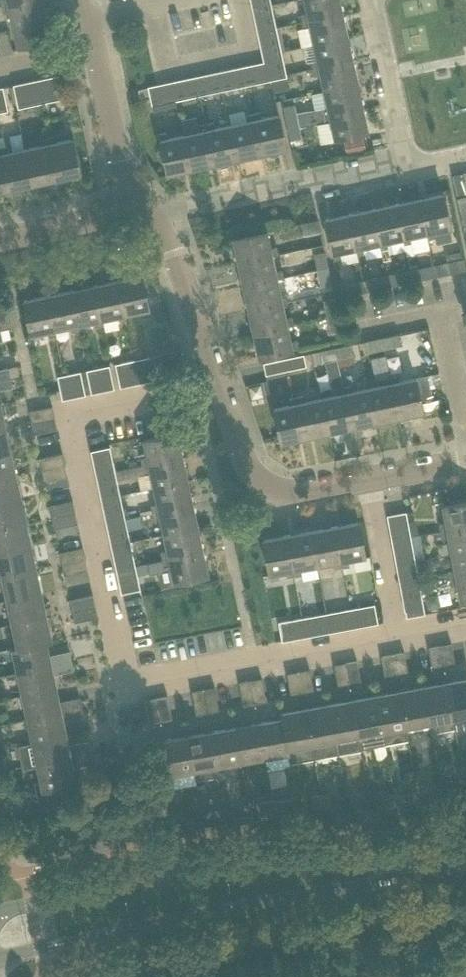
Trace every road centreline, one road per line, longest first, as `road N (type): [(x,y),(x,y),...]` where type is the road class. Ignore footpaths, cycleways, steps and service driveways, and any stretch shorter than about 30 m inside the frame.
road 1 (residential): [(217,381),(96,411),(77,427),(75,454),(120,665),(146,689),(396,637)]
road 2 (tertiary): [(0,958),(295,904),(414,872)]
road 3 (tertiary): [(414,872),(273,861),(0,912)]
road 4 (residential): [(162,210),(402,163)]
road 5 (residential): [(217,381),(258,485),(288,490),(370,480)]
road 6 (residential): [(465,428),(442,311),(374,326)]
road 7 (residential): [(217,381),(162,210)]
road 8 (residential): [(402,163),(372,0)]
road 9 (residential): [(396,637),(370,480)]
road 10 (residential): [(132,208),(96,53)]
road 11 (residential): [(0,236),(132,208)]

